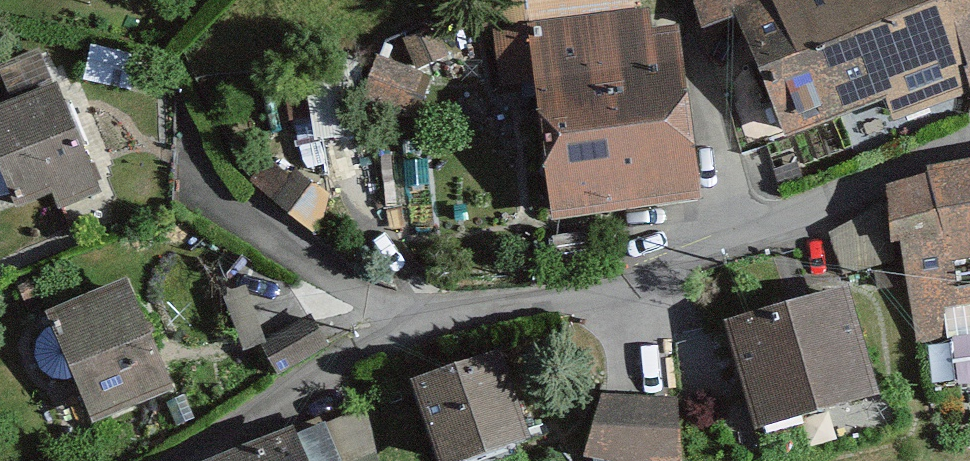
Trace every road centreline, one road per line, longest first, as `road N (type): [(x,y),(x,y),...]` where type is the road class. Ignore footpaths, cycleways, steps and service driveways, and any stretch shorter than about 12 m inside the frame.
road 1 (residential): [(969,155),(604,293),(384,333),(170,460)]

